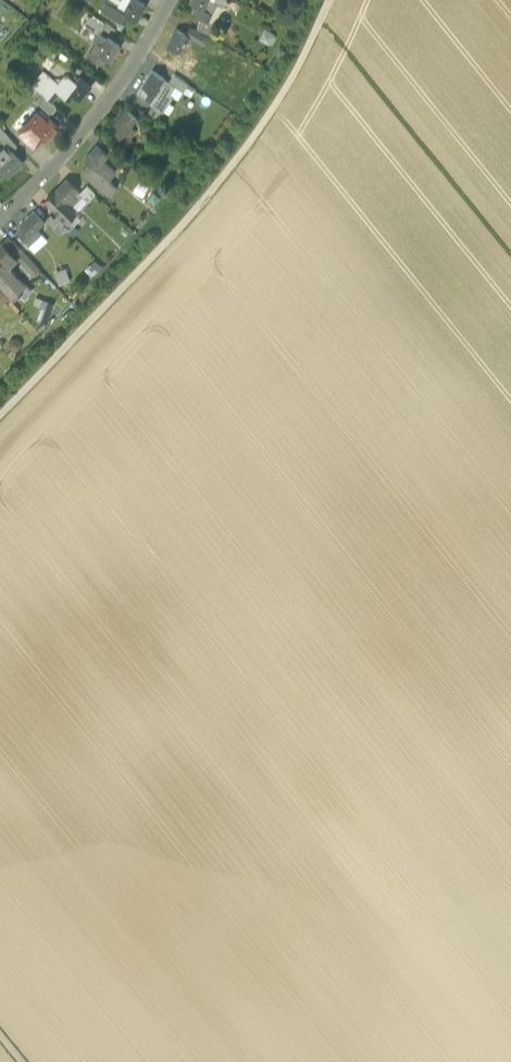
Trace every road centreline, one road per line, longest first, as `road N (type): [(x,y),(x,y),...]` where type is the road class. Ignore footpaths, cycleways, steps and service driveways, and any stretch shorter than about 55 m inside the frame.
road 1 (track): [(0,417),(224,176),(288,84),(331,0)]
road 2 (residential): [(169,0),(104,106),(0,218)]

